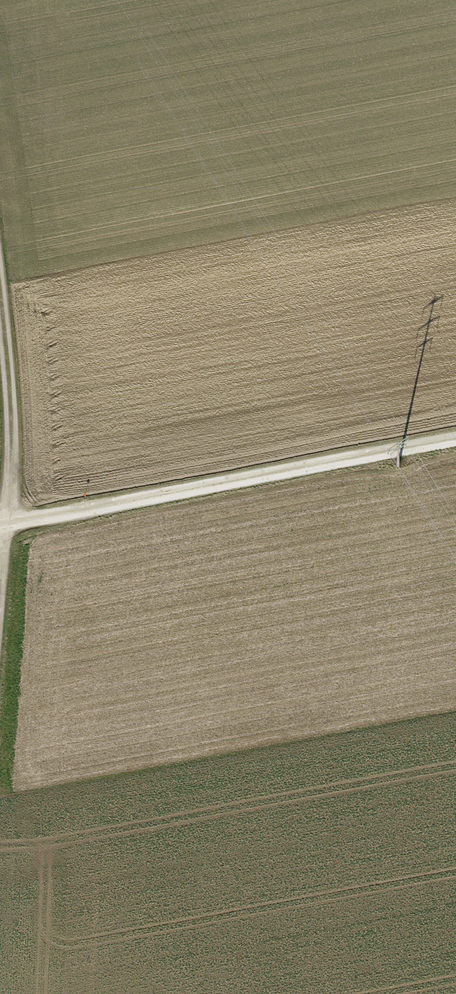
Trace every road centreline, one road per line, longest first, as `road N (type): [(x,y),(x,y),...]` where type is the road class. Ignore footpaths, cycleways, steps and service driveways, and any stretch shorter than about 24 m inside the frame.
road 1 (track): [(455,437),(0,519)]
road 2 (track): [(0,590),(13,418),(0,316)]

